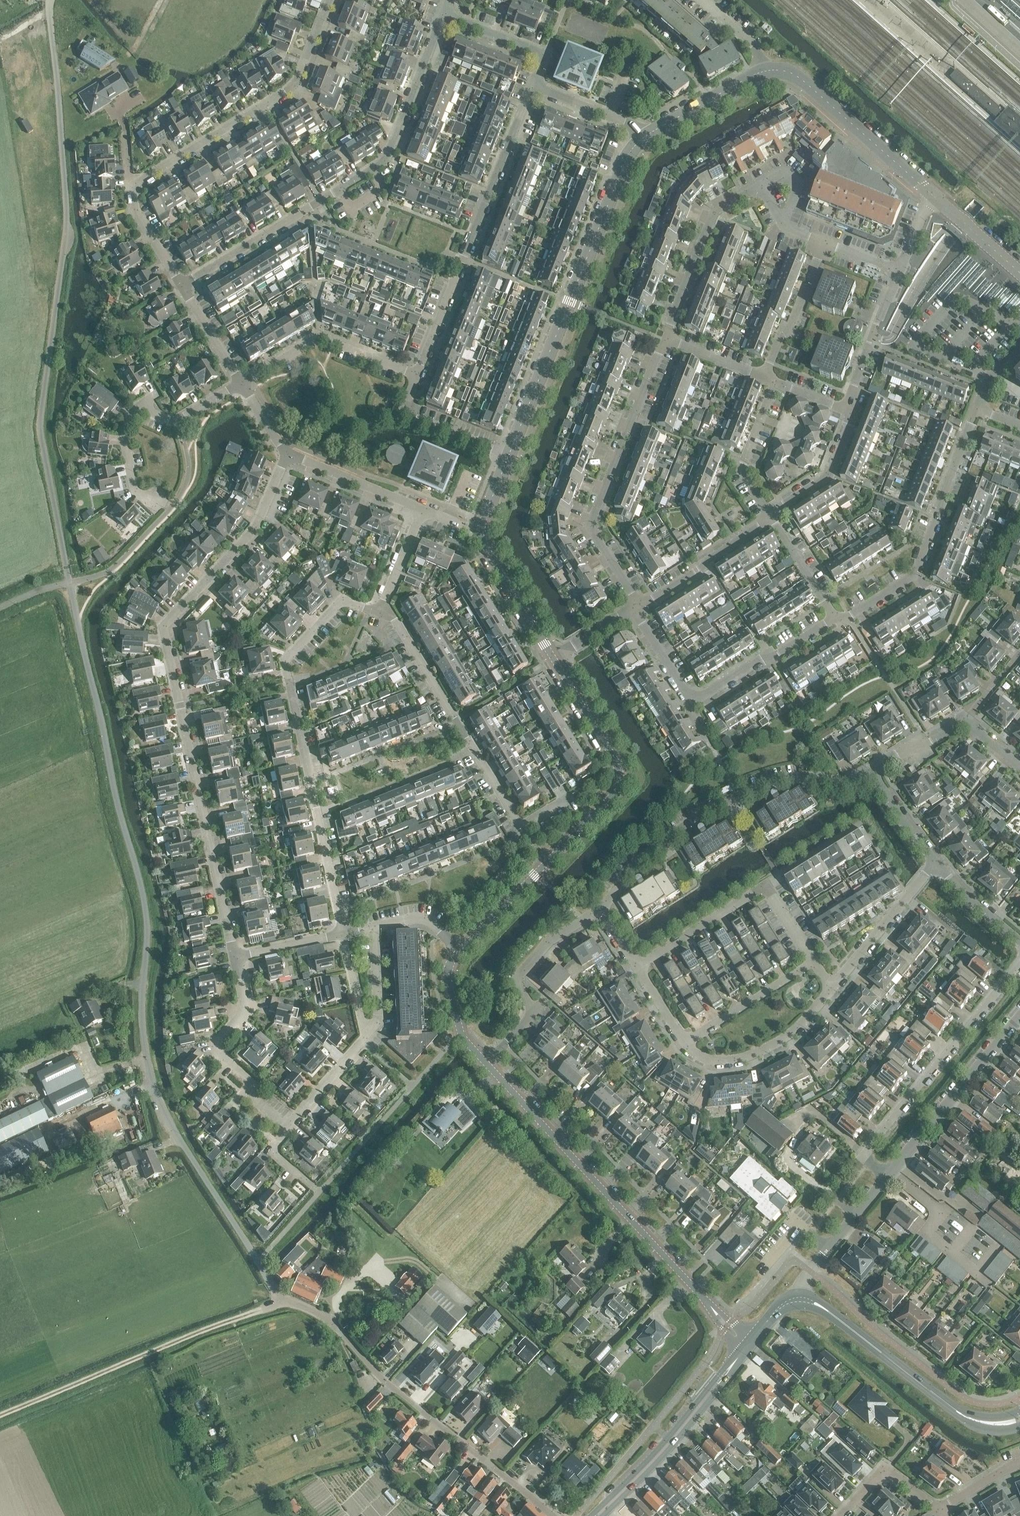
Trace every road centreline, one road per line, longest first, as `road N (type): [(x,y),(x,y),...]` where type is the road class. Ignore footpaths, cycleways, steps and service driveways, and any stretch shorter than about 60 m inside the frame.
road 1 (unclassified): [(552,1515),(381,1379),(333,1324),(282,1298),(151,1083),(141,1006),(145,906),(40,429),(67,235),(49,9)]
road 2 (residential): [(235,958),(163,628),(255,529),(287,453)]
road 3 (residential): [(637,608),(594,531),(596,512),(713,214),(758,185)]
road 4 (residential): [(344,934),(286,661),(339,602),(381,611)]
road 5 (residential): [(182,284),(386,159),(443,14)]
road 6 (tertiary): [(745,1347),(488,1064)]
road 7 (tertiary): [(509,455),(627,156),(646,135)]
road 8 (residential): [(600,909),(664,840),(738,796),(808,777),(849,783),(871,770)]
road 9 (residential): [(416,374),(537,81)]
road 10 (track): [(0,1416),(282,1298)]
road 11 (residential): [(544,866),(395,621),(381,611)]
road 12 (residential): [(772,515),(744,472),(771,396),(771,363),(824,241)]
road 13 (residential): [(772,515),(833,471),(898,271)]
road 14 (residential): [(132,185),(295,84),(329,0)]
road 15 (residential): [(1019,964),(864,1154),(887,1178)]
road 16 (residential): [(841,623),(702,696),(685,691),(637,608)]
road 17 (residential): [(841,623),(917,569),(977,408)]
road 18 (secondary): [(800,1298),(819,1304),(965,1417),(991,1424),(1019,1419)]
road 19 (tertiary): [(544,866),(620,779),(552,658)]
road 20 (residential): [(639,967),(767,885),(814,965)]
road 21 (secondary): [(596,1515),(677,1435),(745,1347)]
road 22 (tertiary): [(768,70),(796,75),(931,194)]
road 23 (residential): [(286,1126),(255,1102),(252,1079),(218,1043),(245,1006),(235,958)]
road 24 (residential): [(887,1178),(1019,1020)]
road 25 (residential): [(242,384),(319,338),(416,374)]
road 26 (residential): [(685,1043),(713,1060),(755,1052),(788,1034),(833,985)]
road 27 (residential): [(637,608),(772,515)]
road 28 (residential): [(833,985),(936,864)]
road 29 (residential): [(509,455),(405,412),(416,374)]
road 30 (residential): [(685,1043),(814,965)]
road 31 (residential): [(800,1298),(810,1271),(887,1178)]
road 32 (residential): [(422,509),(287,453)]
road 33 (tertiary): [(552,658),(481,531)]
road 34 (residential): [(534,1010),(519,985),(523,969),(551,938),(600,909)]
road 35 (tertiary): [(646,135),(768,70)]
road 36 (residential): [(537,81),(542,59),(534,50),(443,14)]
road 37 (residential): [(841,623),(772,515)]
road 38 (tertiary): [(488,1064),(458,1025),(447,971),(459,951)]
road 39 (residential): [(939,1509),(886,1471),(842,1515)]
road 40 (residential): [(286,1126),(370,1035)]

